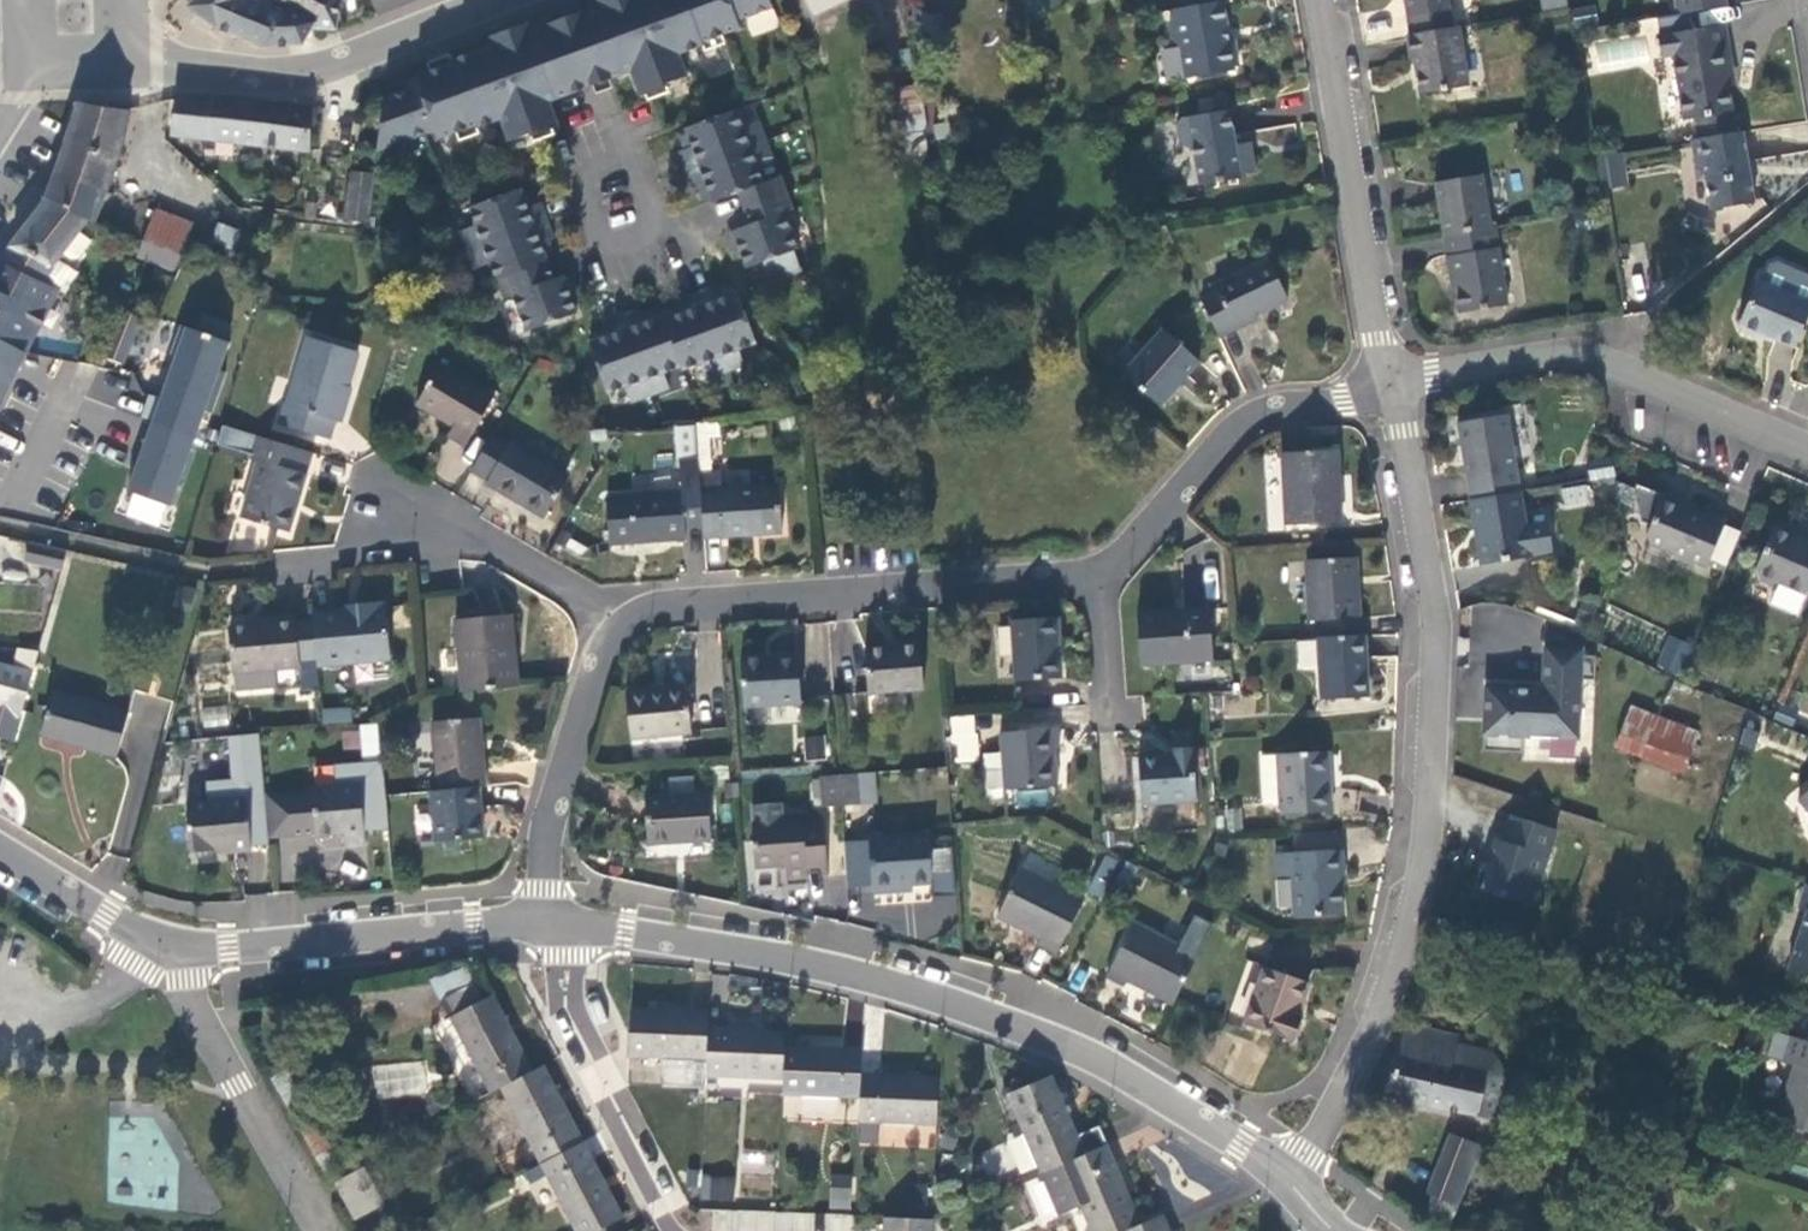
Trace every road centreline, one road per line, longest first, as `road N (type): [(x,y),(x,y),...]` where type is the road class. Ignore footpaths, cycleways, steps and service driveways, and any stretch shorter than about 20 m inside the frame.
road 1 (residential): [(1386,378),(1436,632),(1428,808),(1413,912),(1394,973),(1292,1186)]
road 2 (residential): [(1292,1186),(1241,1146),(1086,1057),(957,1007),(753,952),(554,923)]
road 3 (residential): [(614,624),(660,604),(1096,581)]
road 4 (residential): [(1807,447),(1606,355),(1567,352),(1386,378)]
road 5 (tertiary): [(120,59),(277,70),(339,63),(497,0)]
road 6 (residential): [(1315,0),(1386,378)]
road 7 (residential): [(289,576),(328,571),(352,535),(395,523),(460,528),(614,624)]
road 8 (residential): [(554,923),(189,953)]
road 9 (residential): [(1096,581),(1232,440),(1267,415),(1386,378)]
road 10 (residential): [(554,923),(566,1013),(678,1224),(699,1230)]
road 11 (residential): [(554,923),(543,890),(547,821),(614,624)]
road 12 (residential): [(189,953),(198,1021),(310,1230)]
road 13 (residential): [(558,0),(653,246)]
road 14 (residential): [(0,852),(155,945),(189,953)]
road 15 (residential): [(1096,581),(1105,716)]

